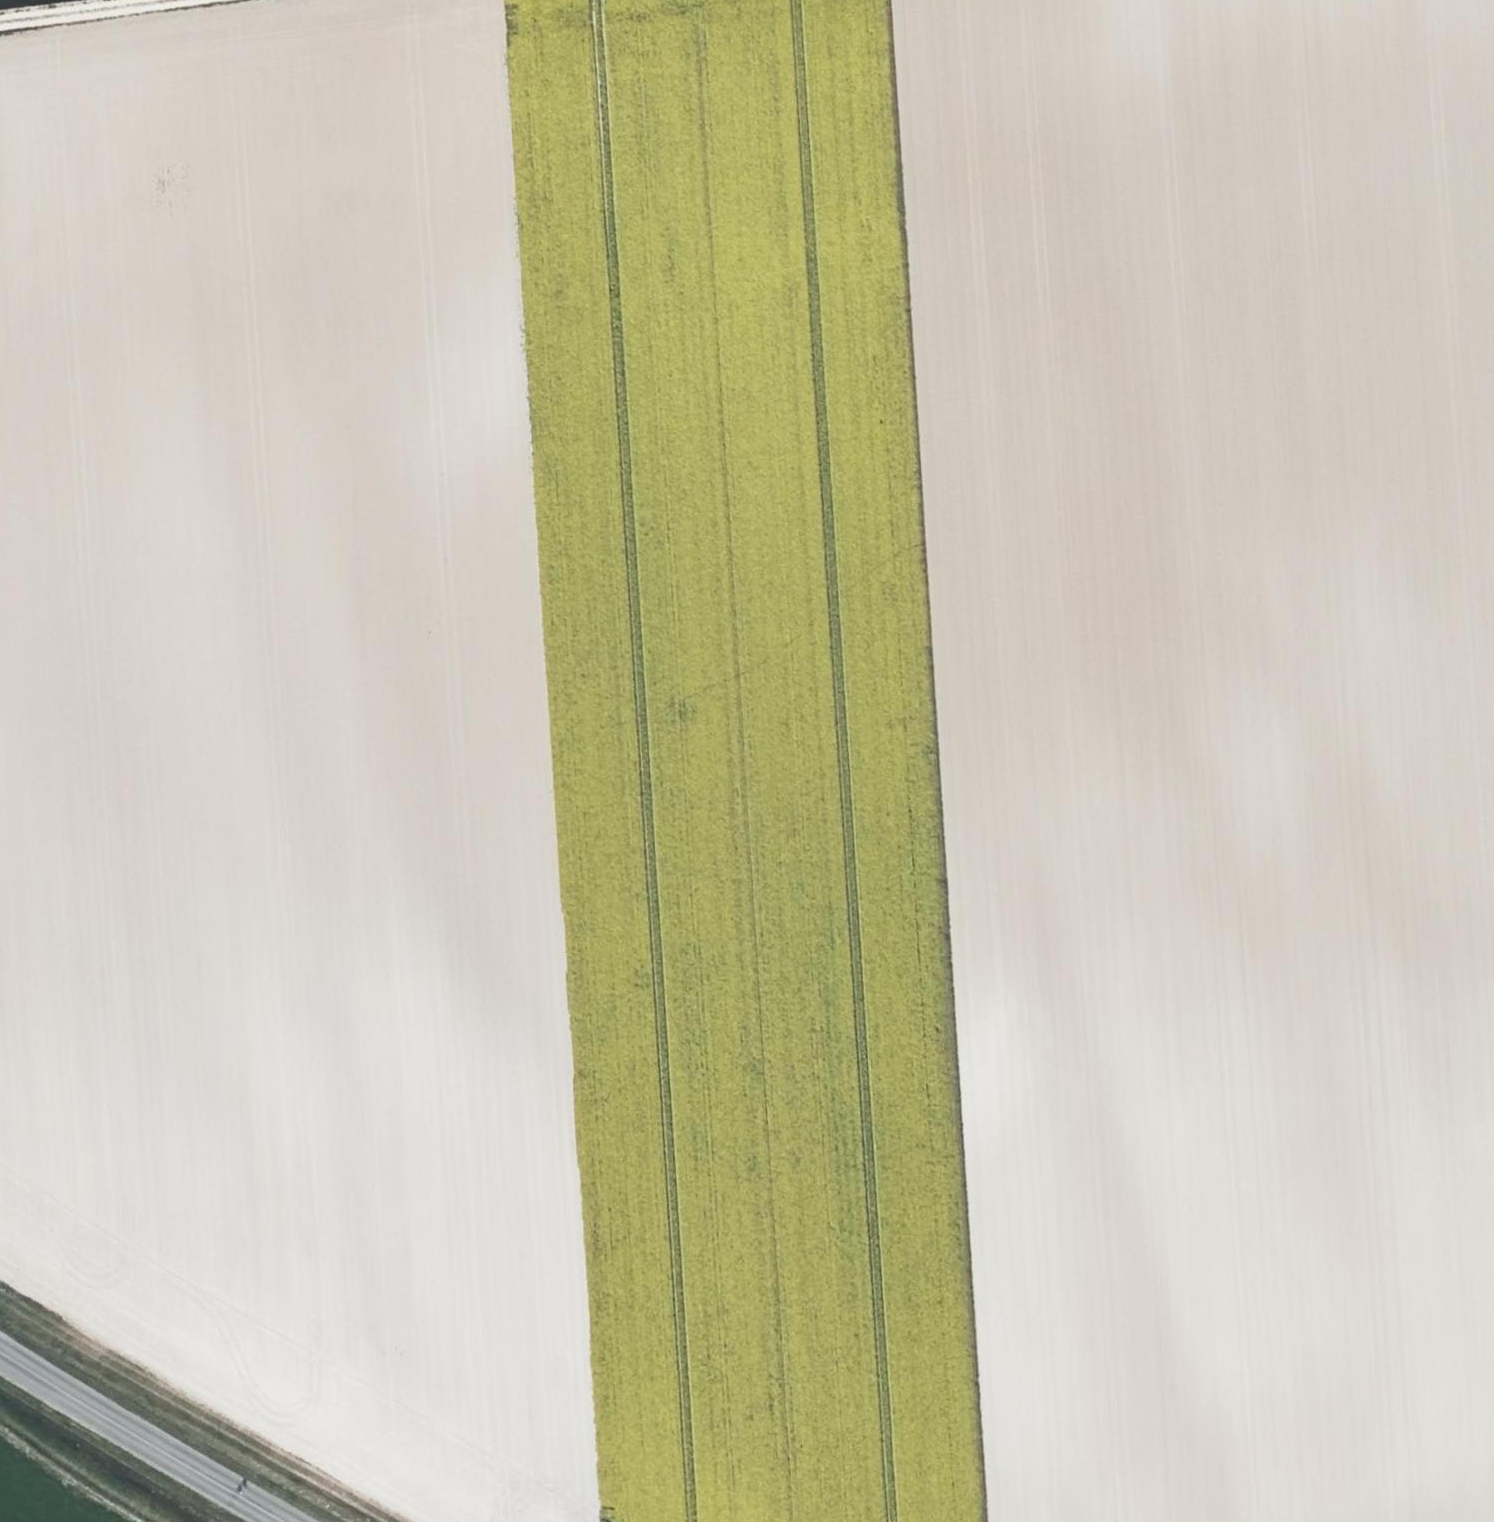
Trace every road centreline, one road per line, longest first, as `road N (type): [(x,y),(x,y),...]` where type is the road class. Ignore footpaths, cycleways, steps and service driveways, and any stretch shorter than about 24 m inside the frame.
road 1 (tertiary): [(281,1521),(0,1353)]
road 2 (track): [(168,0),(0,23)]

